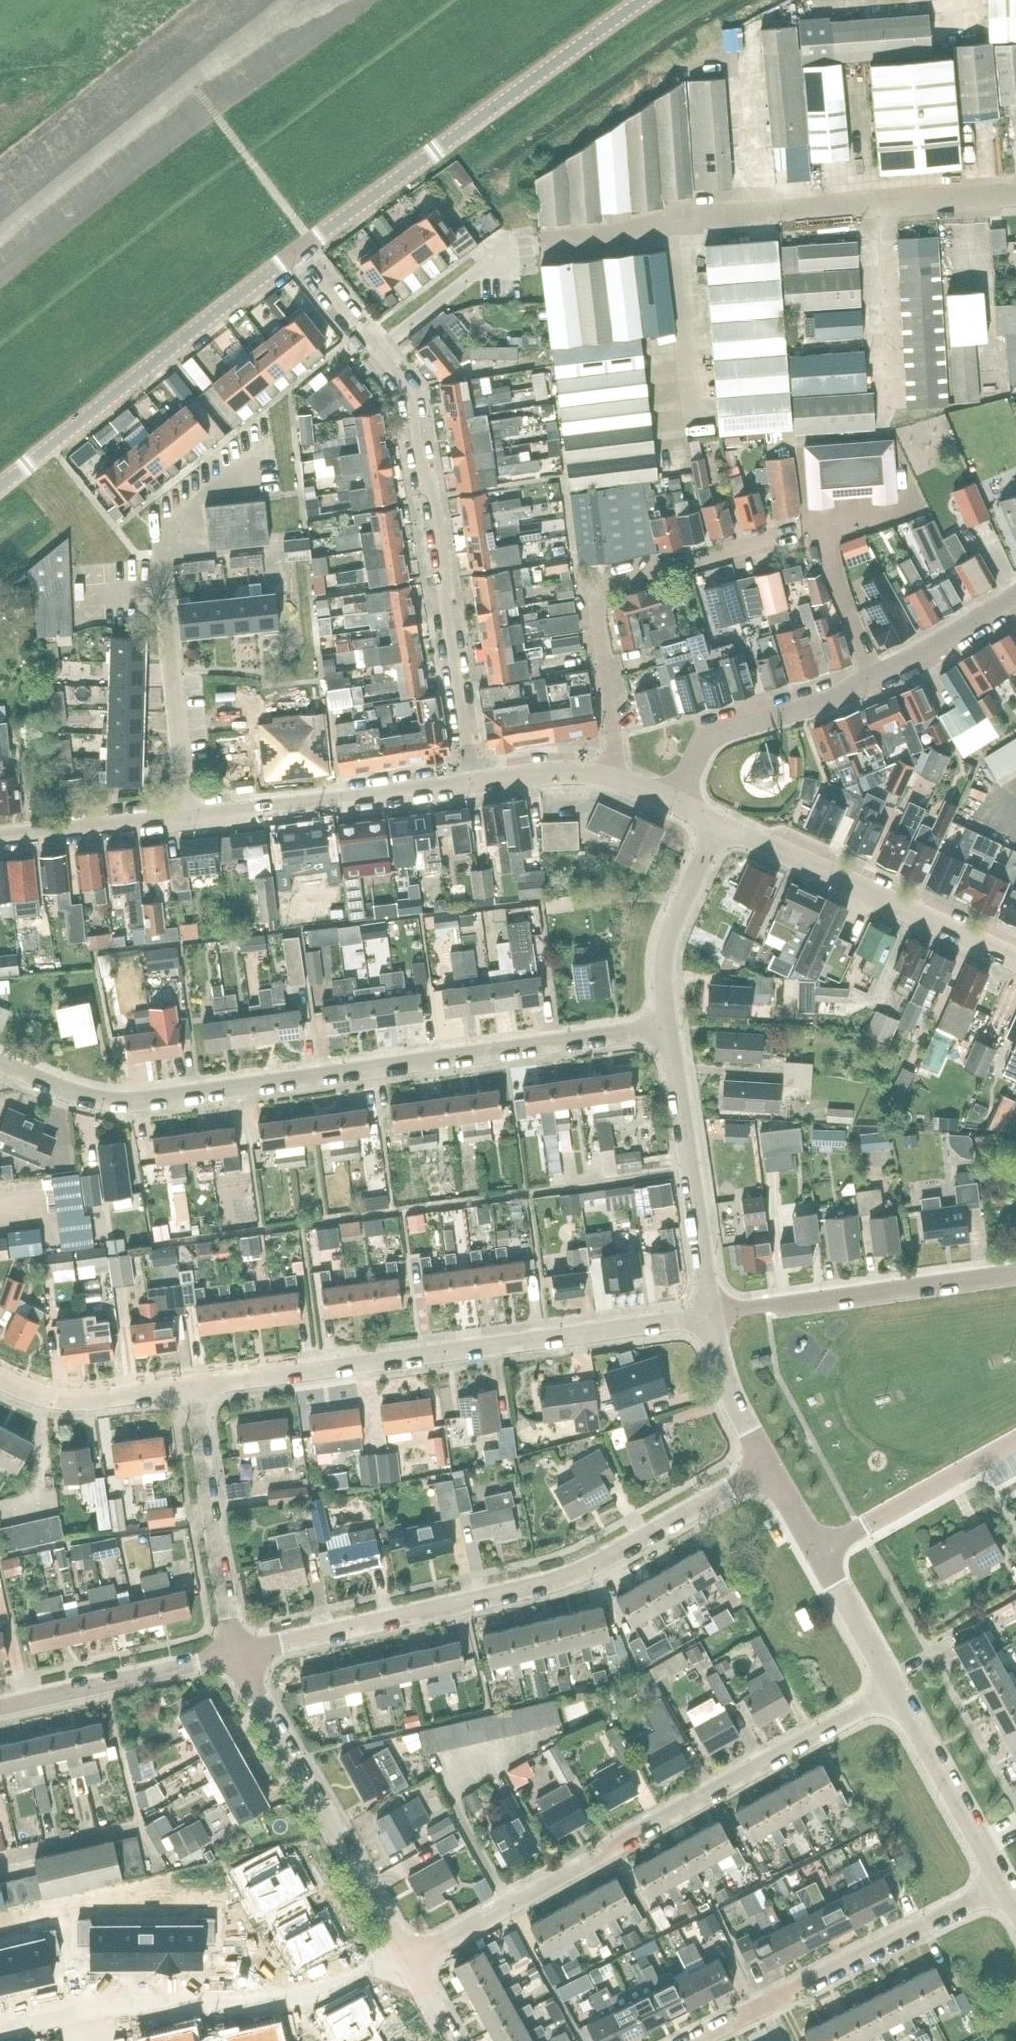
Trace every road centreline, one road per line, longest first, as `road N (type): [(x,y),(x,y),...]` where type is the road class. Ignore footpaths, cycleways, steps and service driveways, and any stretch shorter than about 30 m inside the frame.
road 1 (residential): [(669,1027),(124,1102),(80,1096),(0,1062)]
road 2 (residential): [(474,785),(410,387),(302,250)]
road 3 (residential): [(238,1656),(573,1574),(768,1467)]
road 4 (residential): [(403,1959),(518,1905),(895,1693)]
road 5 (residential): [(196,1387),(715,1313)]
road 6 (residential): [(552,239),(1015,193)]
road 7 (unclassified): [(302,250),(644,0)]
road 8 (residential): [(190,818),(165,590),(166,531),(267,446)]
road 9 (residential): [(678,796),(712,730),(860,683),(1015,593)]
road 10 (unclassified): [(0,489),(302,250)]
road 11 (residential): [(606,777),(621,728),(596,583),(772,541)]
road 12 (residential): [(403,1959),(238,1656)]
road 13 (residential): [(699,2040),(1003,1889)]
road 14 (residential): [(71,2003),(130,1996),(275,2000),(403,1959)]
road 15 (tertiary): [(1015,957),(720,819)]
road 16 (residential): [(715,1313),(1015,1274)]
road 17 (residential): [(715,1313),(669,1027)]
road 18 (tertiary): [(190,818),(474,785)]
road 19 (residential): [(238,1656),(196,1387)]
road 20 (residential): [(0,1705),(238,1656)]
road 21 (residential): [(817,1554),(1015,1441)]
road 22 (residential): [(1003,1889),(895,1693)]
road 23 (residential): [(669,1027),(669,929),(720,819)]
road 24 (residential): [(0,1378),(60,1401),(196,1387)]
road 25 (tertiary): [(0,840),(190,818)]
road 26 (residential): [(768,1467),(722,1365),(715,1313)]
road 27 (residential): [(895,1693),(817,1554)]

